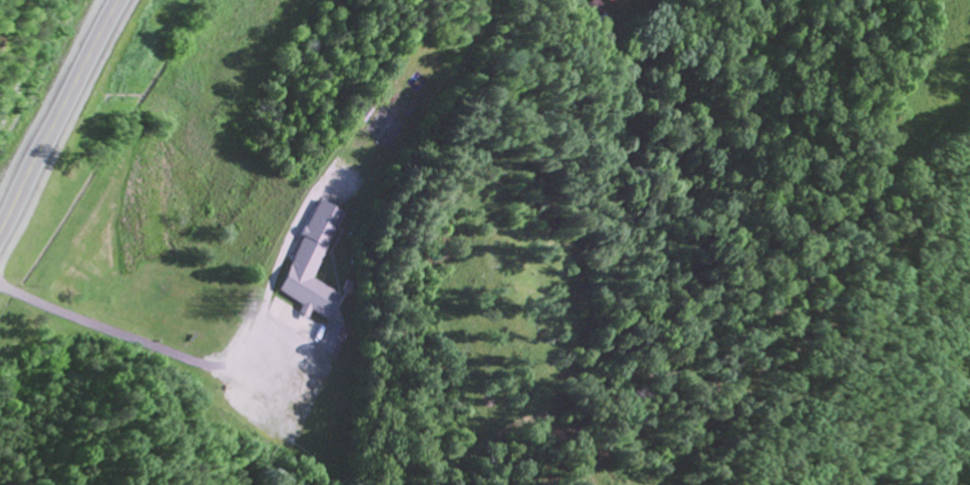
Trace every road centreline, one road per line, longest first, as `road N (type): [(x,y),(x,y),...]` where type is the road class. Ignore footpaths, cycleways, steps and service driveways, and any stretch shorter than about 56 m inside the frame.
road 1 (trunk): [(0,224),(123,0)]

